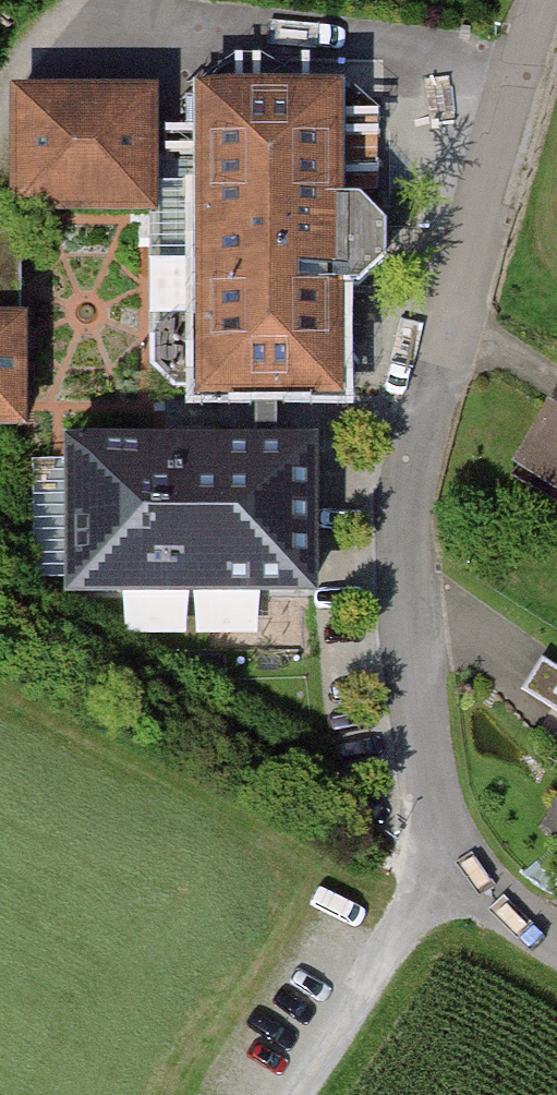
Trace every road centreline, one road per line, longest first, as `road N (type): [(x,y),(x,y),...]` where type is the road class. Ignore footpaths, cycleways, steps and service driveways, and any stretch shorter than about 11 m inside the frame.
road 1 (residential): [(548,0),(410,479),(407,613),(449,856)]
road 2 (track): [(449,856),(216,776),(24,615),(0,605)]
road 3 (residential): [(449,856),(294,1094)]
road 4 (residential): [(556,946),(495,904),(449,856)]

